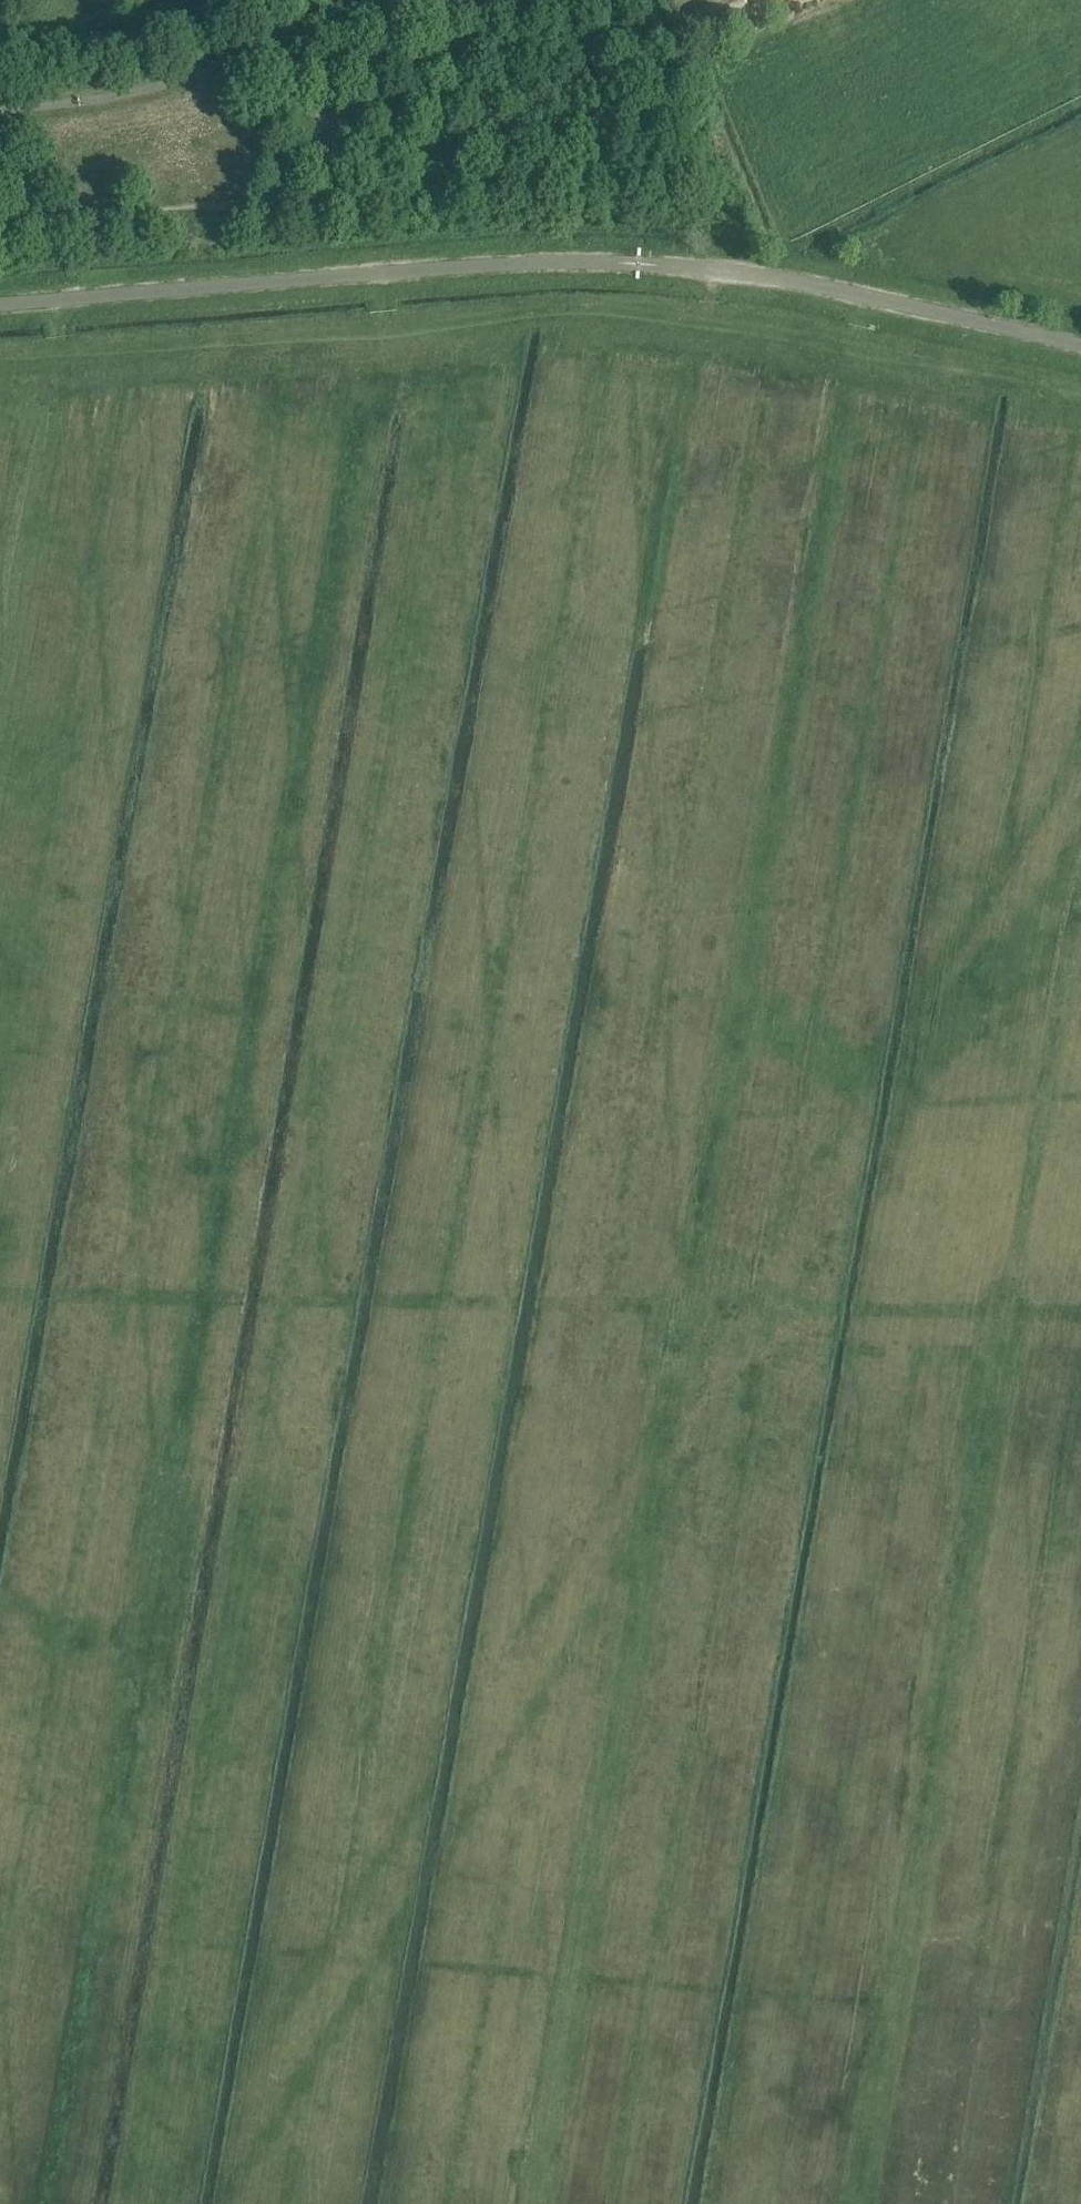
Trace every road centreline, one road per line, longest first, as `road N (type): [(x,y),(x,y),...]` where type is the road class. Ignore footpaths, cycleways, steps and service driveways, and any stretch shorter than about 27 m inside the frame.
road 1 (unclassified): [(624,263),(503,264),(0,305)]
road 2 (unclassified): [(1080,345),(761,275),(660,265)]

